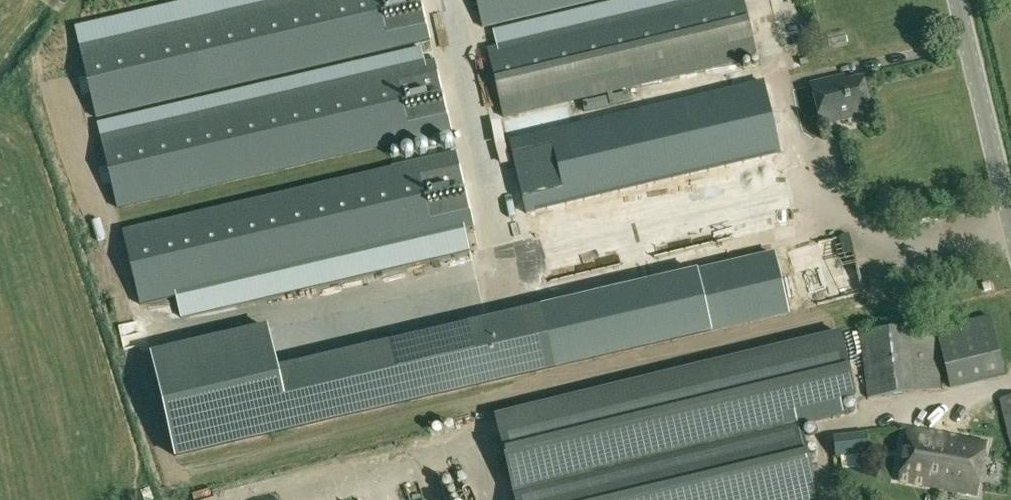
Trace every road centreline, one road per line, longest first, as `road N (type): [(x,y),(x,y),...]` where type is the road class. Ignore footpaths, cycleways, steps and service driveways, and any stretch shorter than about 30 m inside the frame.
road 1 (tertiary): [(1010,223),(958,0)]

